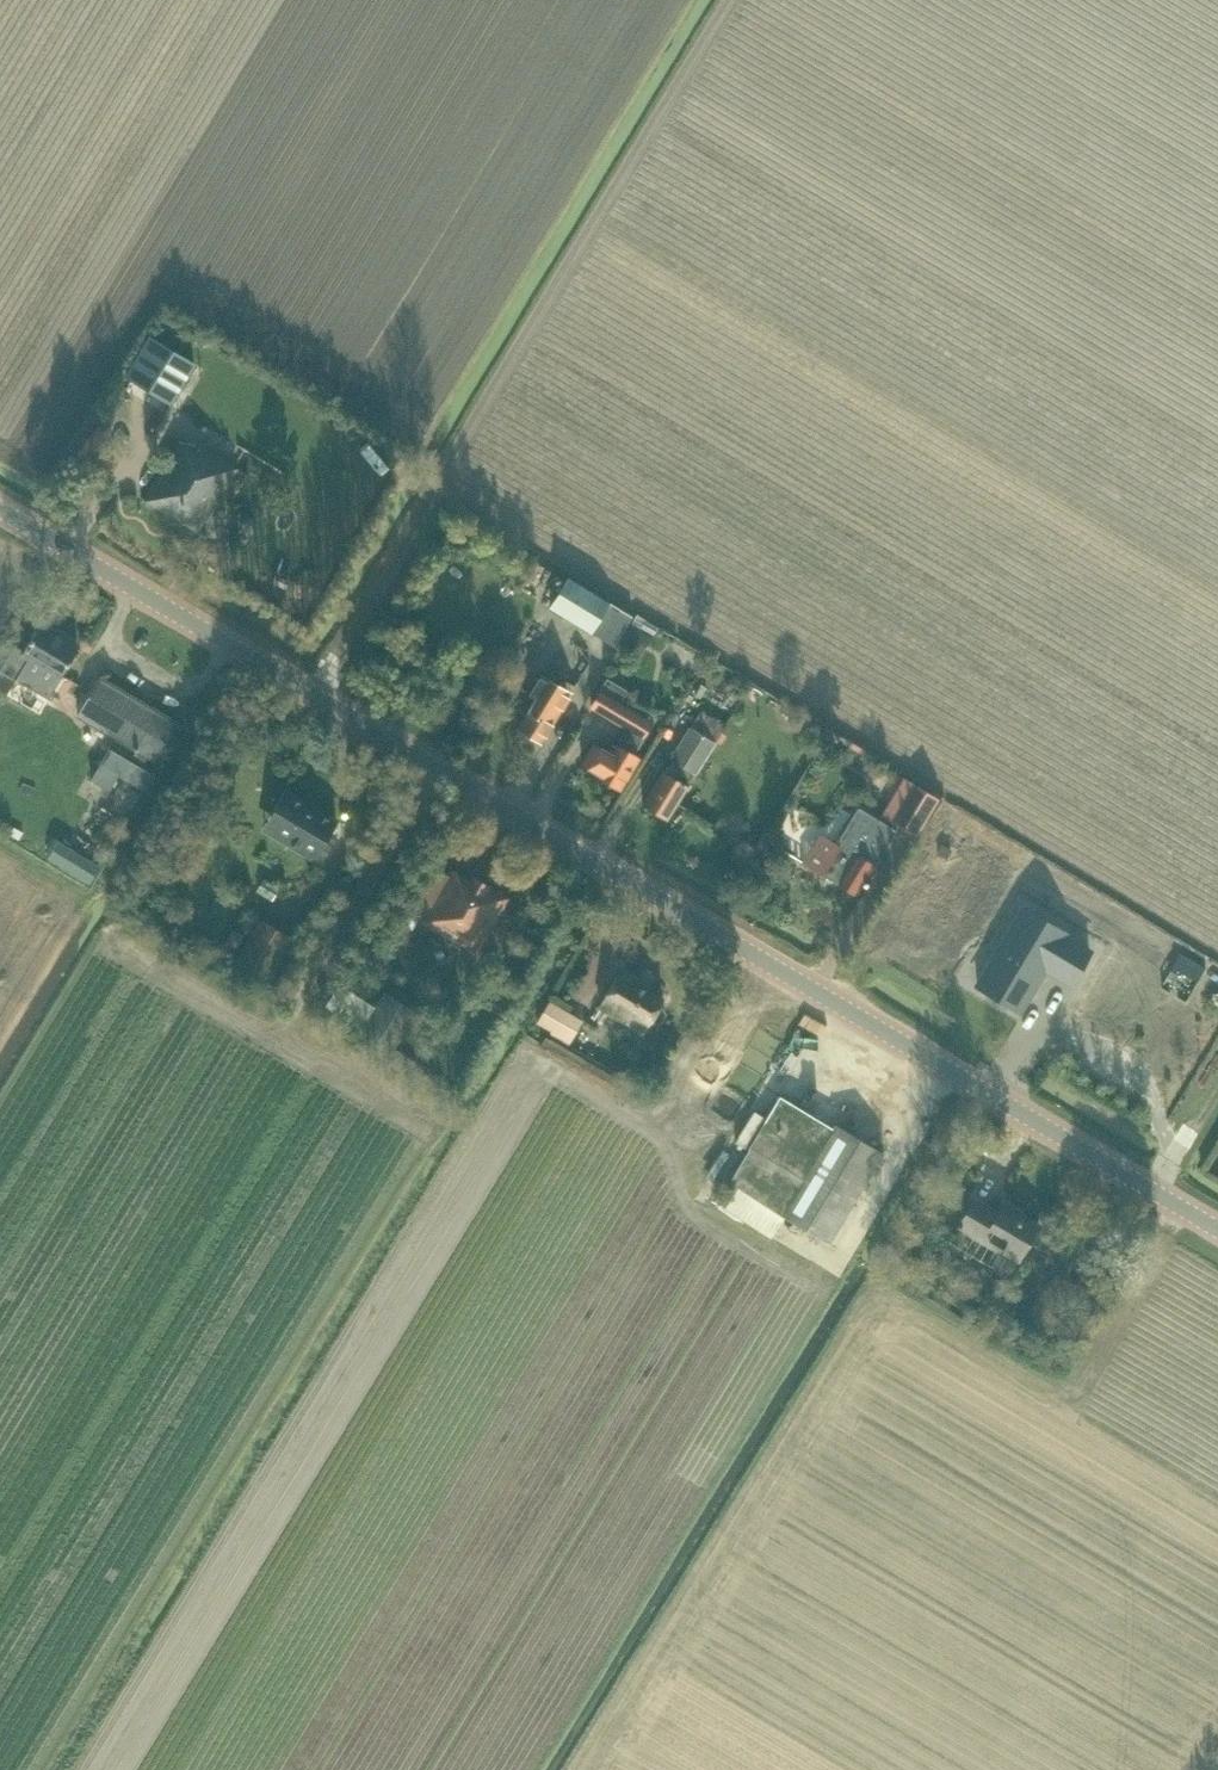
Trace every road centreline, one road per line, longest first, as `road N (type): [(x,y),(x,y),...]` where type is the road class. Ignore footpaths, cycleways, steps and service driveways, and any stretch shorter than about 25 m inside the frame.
road 1 (unclassified): [(1217,1232),(0,511)]

